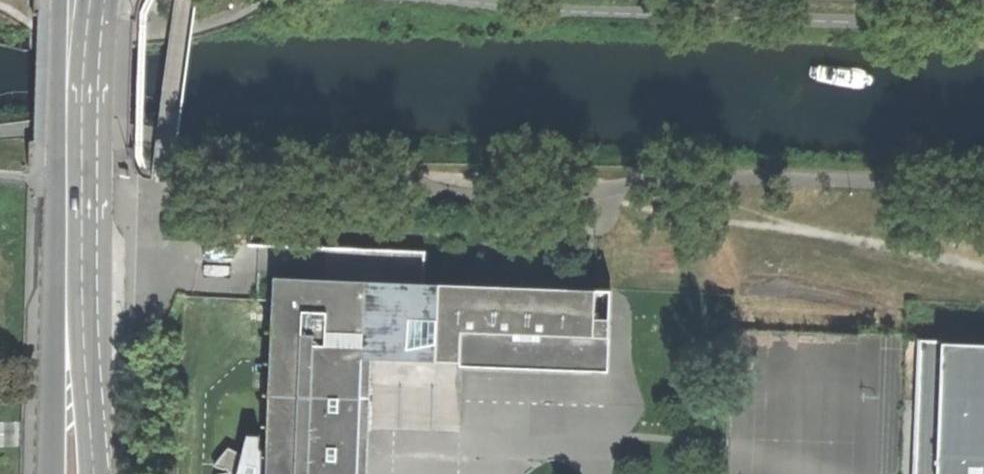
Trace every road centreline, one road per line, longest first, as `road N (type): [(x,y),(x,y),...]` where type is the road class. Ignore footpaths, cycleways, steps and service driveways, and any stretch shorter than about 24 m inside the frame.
road 1 (secondary): [(72,473),(92,0)]

